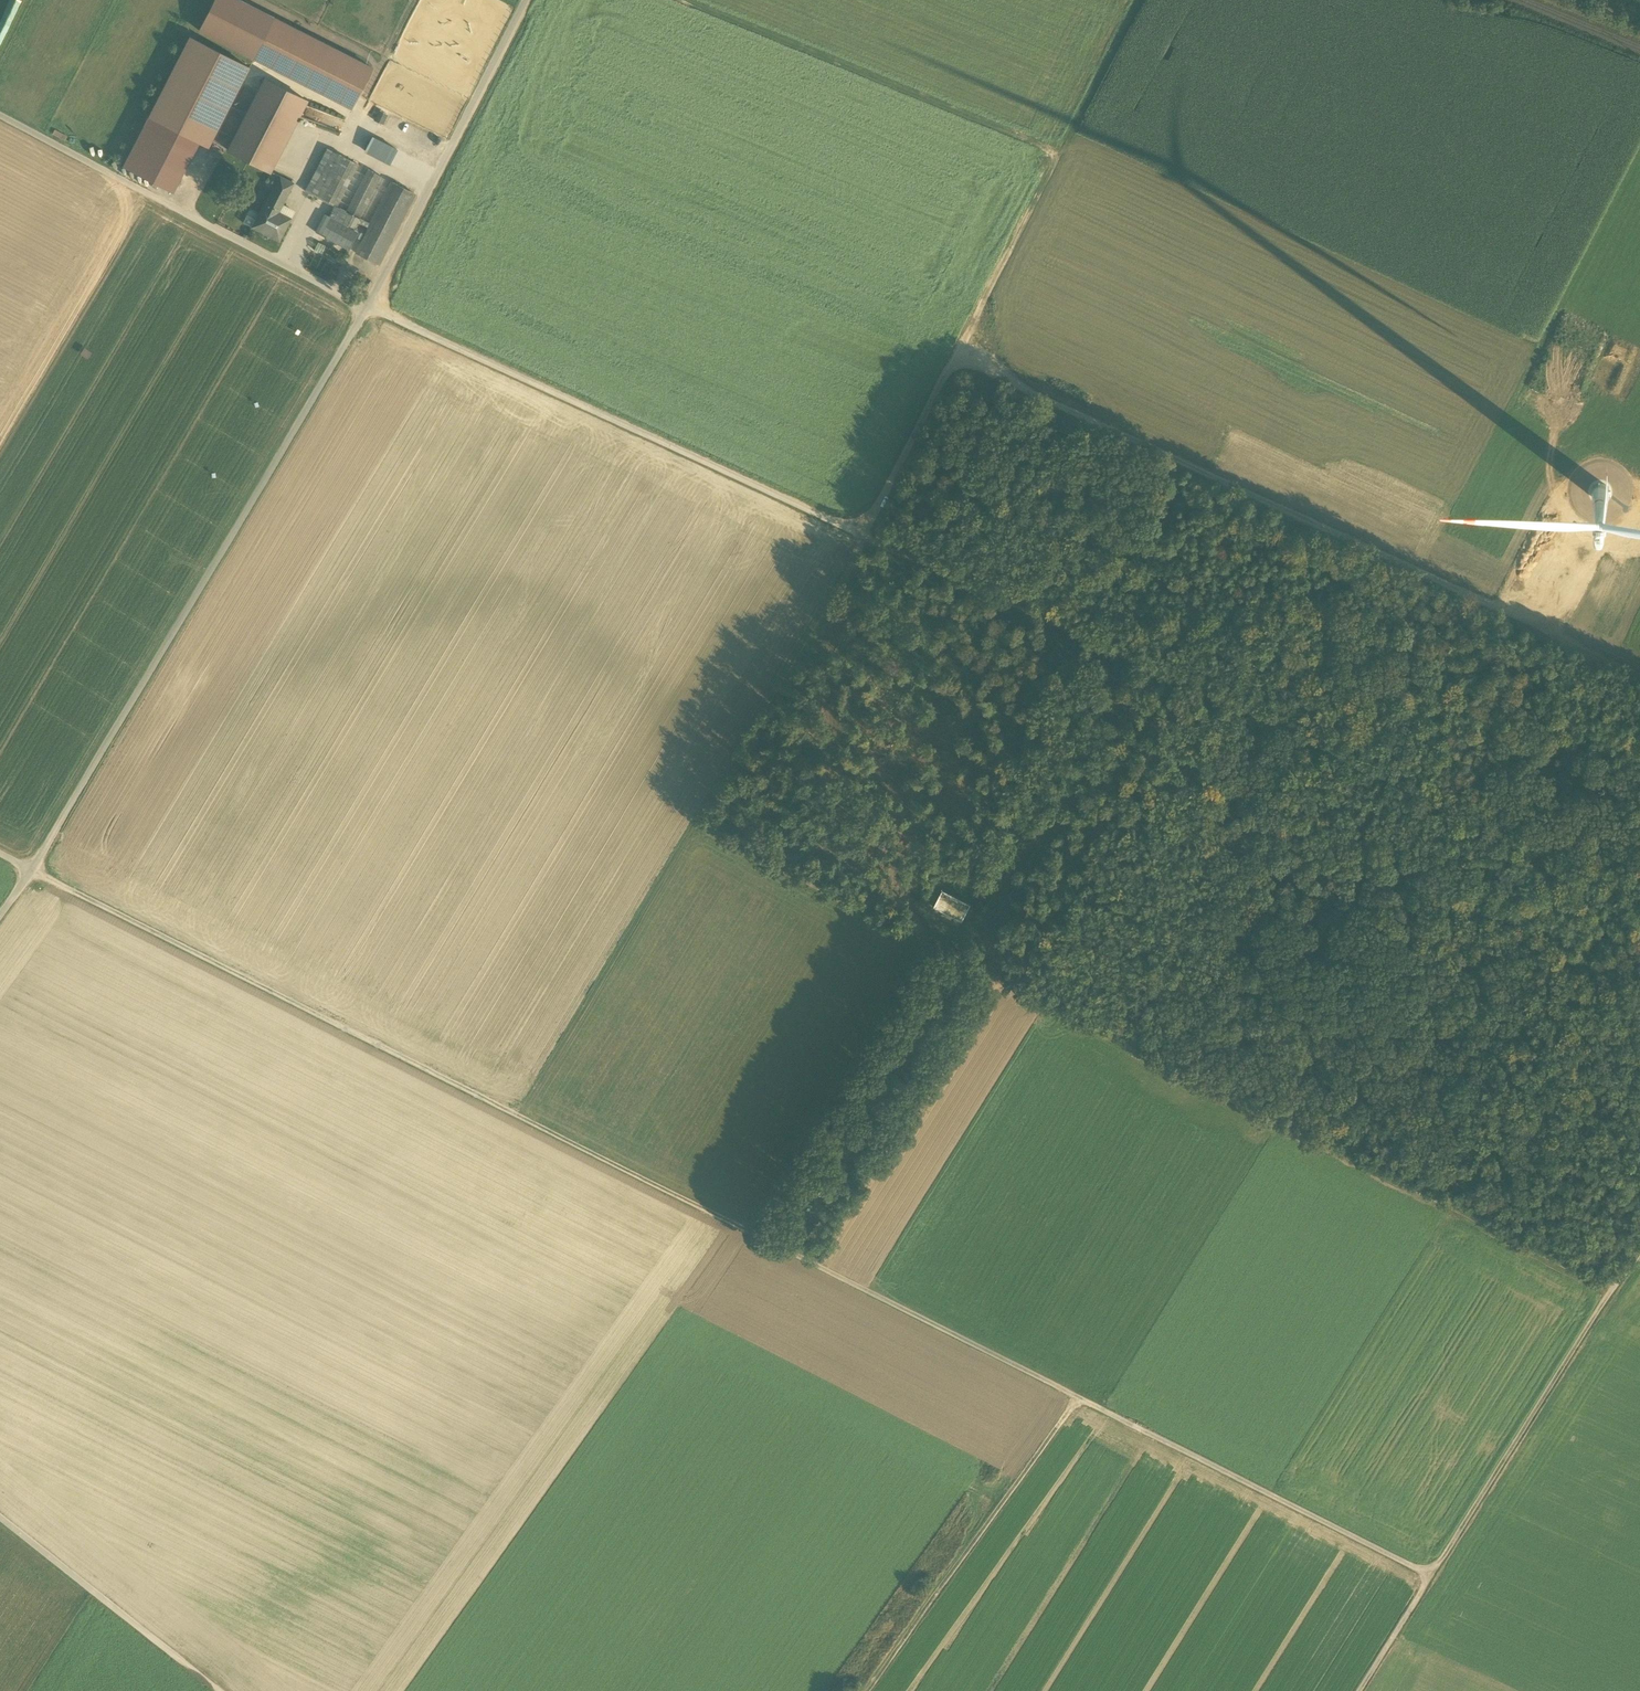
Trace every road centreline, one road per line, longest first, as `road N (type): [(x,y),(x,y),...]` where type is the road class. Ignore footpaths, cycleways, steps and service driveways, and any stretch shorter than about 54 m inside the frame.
road 1 (track): [(0,853),(1433,1575),(1612,1288)]
road 2 (track): [(1639,676),(954,361),(864,535),(517,1115)]
road 3 (track): [(691,825),(1612,1288)]
road 4 (unclassified): [(33,870),(368,309),(526,0)]
road 5 (track): [(1111,648),(368,309)]
road 6 (track): [(690,0),(1060,152),(954,361)]
road 7 (track): [(1639,891),(1111,648)]
road 8 (track): [(0,115),(368,309)]
road 9 (track): [(1078,1398),(868,1690)]
road 10 (track): [(972,912),(985,919),(1114,703),(1111,648)]
road 11 (track): [(0,1516),(220,1690)]
road 12 (track): [(1433,1575),(1360,1690)]

